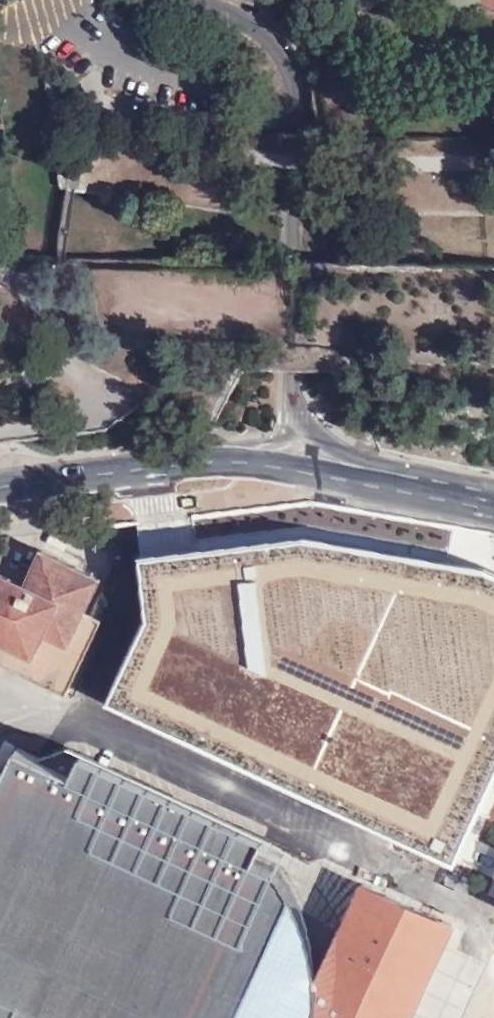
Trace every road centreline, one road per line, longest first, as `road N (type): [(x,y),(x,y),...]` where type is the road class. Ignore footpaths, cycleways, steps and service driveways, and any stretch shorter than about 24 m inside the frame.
road 1 (primary): [(493,502),(209,458),(0,487)]

